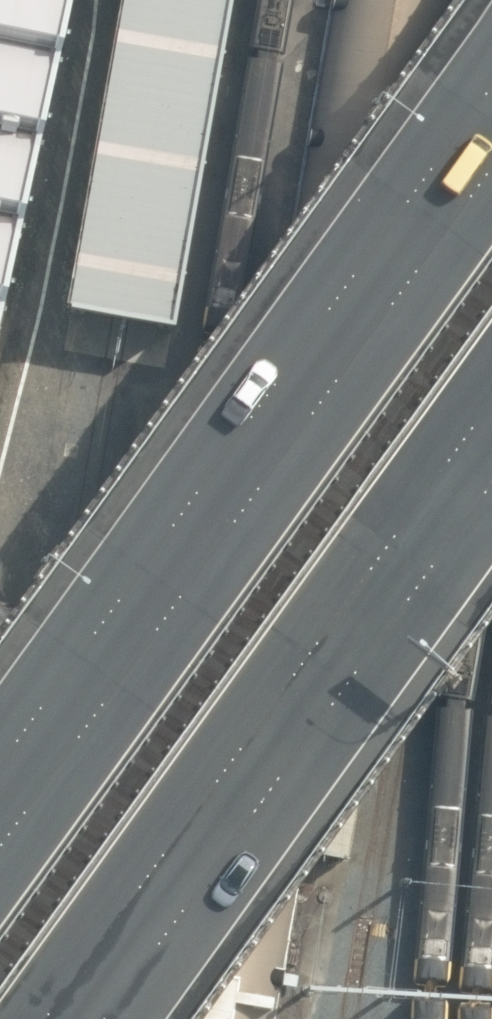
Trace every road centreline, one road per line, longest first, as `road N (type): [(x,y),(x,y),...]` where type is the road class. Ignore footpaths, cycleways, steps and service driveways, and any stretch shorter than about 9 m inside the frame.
road 1 (motorway): [(0,832),(491,152)]
road 2 (motorway): [(491,376),(28,1018)]

